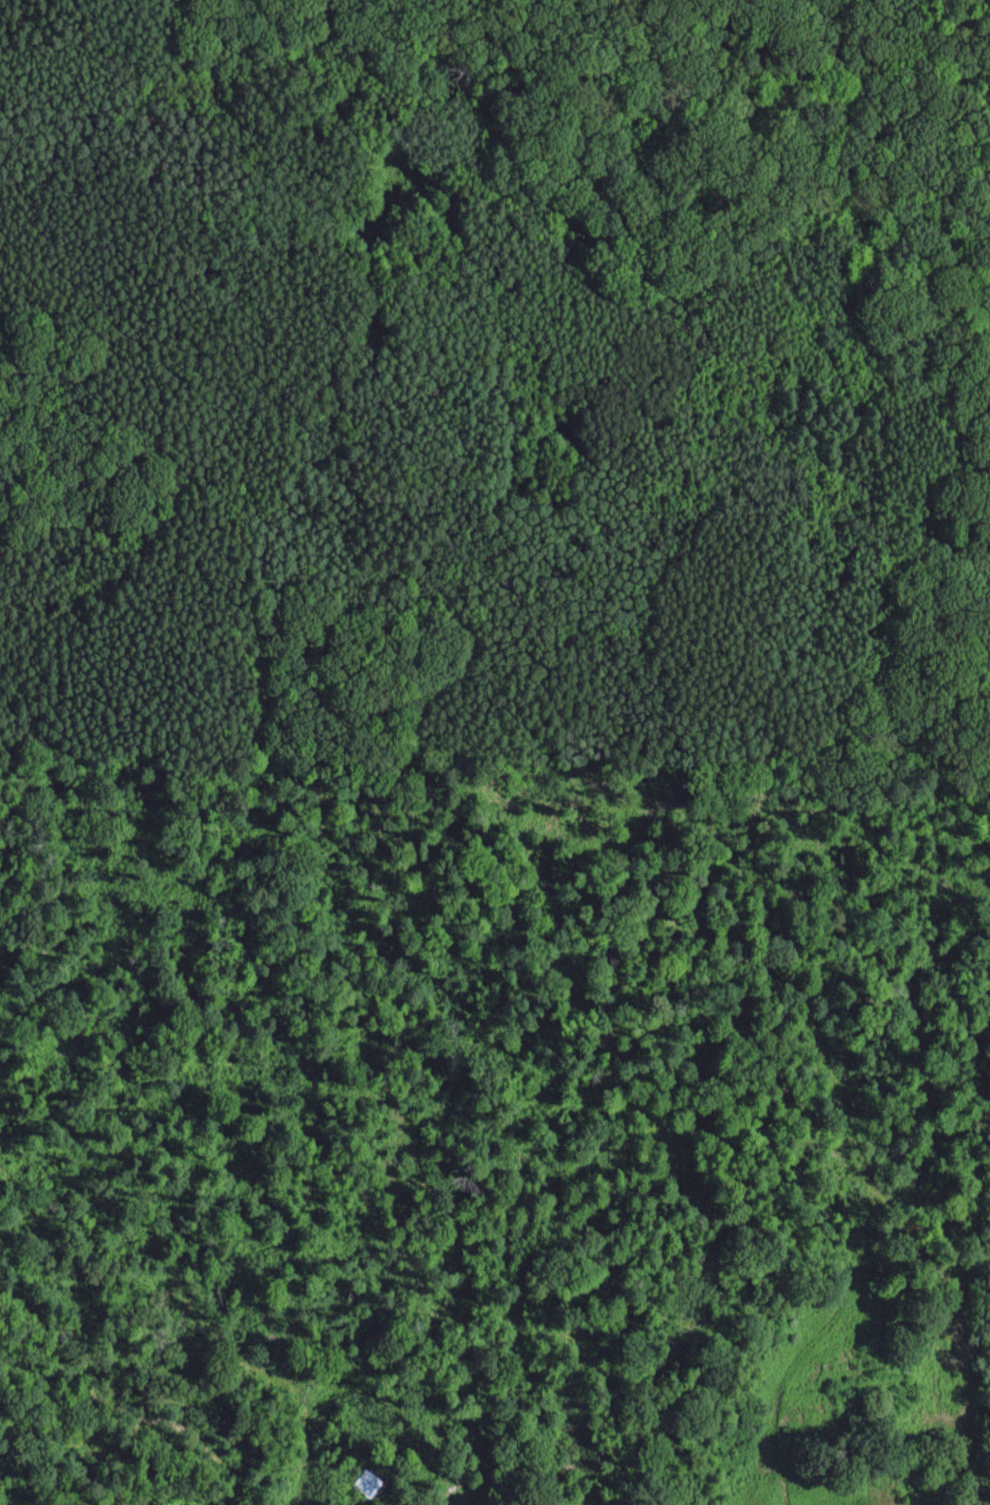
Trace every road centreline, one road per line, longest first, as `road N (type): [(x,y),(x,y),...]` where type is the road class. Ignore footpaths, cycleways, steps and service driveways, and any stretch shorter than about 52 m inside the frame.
road 1 (track): [(282,1504),(213,1453),(95,1404),(0,1450)]

